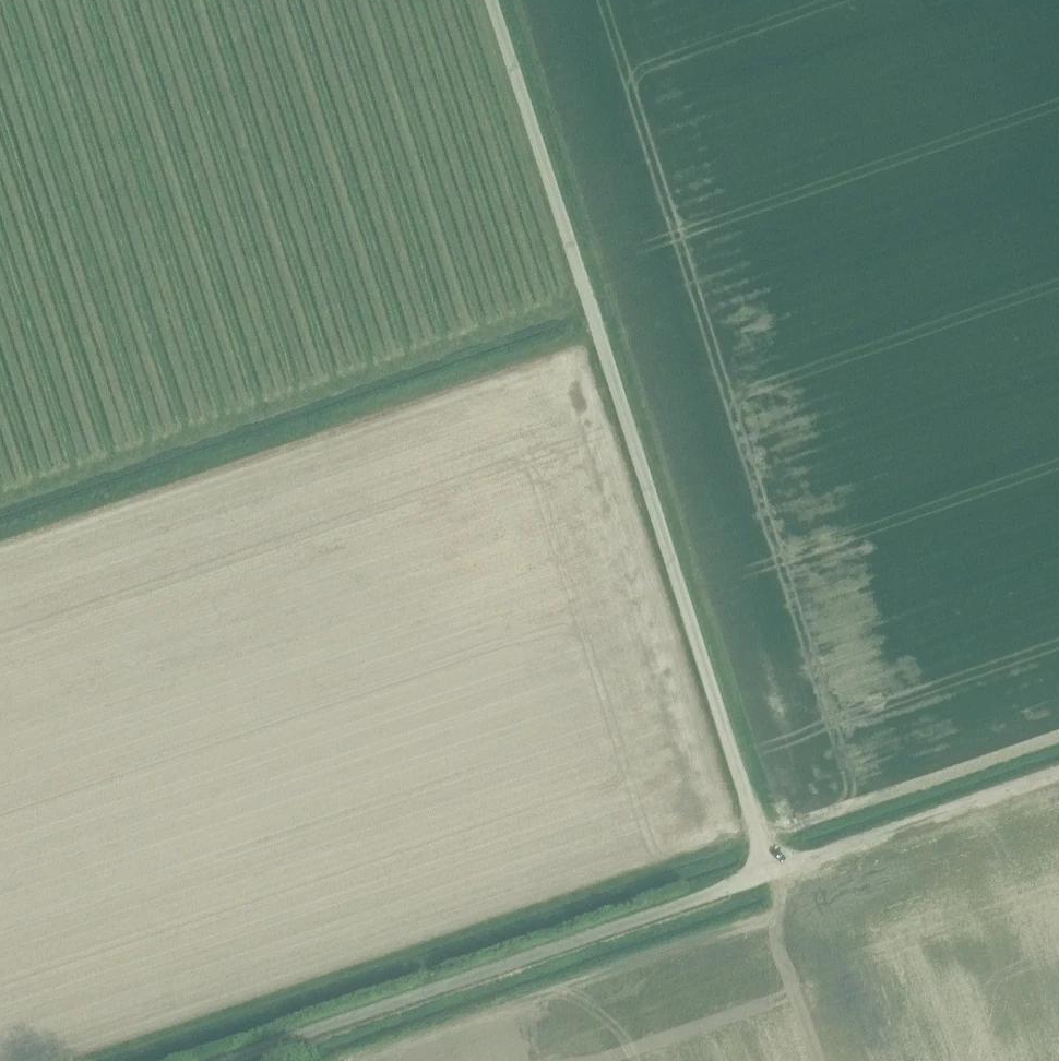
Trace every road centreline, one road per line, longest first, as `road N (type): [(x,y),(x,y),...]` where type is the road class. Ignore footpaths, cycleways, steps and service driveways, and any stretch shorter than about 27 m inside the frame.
road 1 (unclassified): [(276,1046),(771,869),(492,0)]
road 2 (track): [(771,869),(1058,769)]

